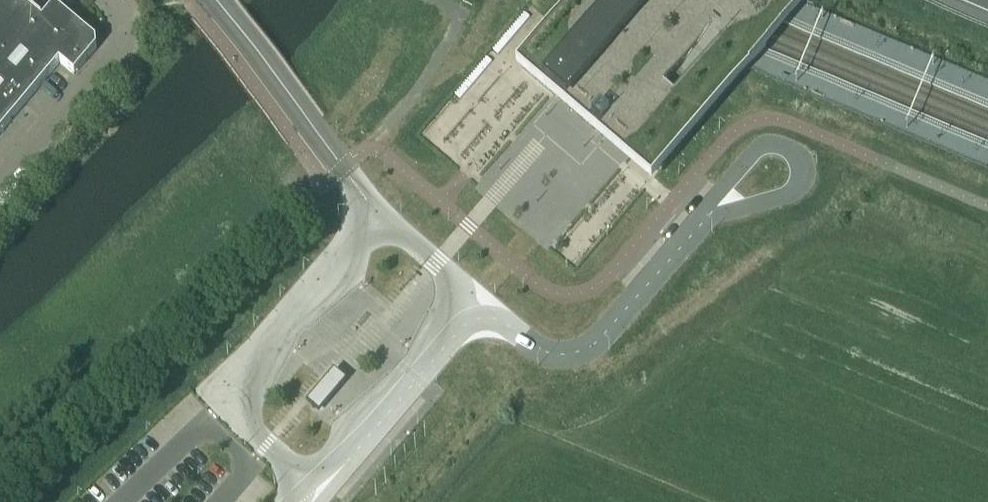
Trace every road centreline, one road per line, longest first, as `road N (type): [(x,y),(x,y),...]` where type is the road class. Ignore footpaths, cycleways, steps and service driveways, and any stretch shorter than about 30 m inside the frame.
road 1 (unclassified): [(469,322),(499,319),(553,353),(586,348),(717,206)]
road 2 (unclassified): [(469,322),(305,501)]
road 3 (unclassified): [(114,0),(125,30),(118,55),(0,187)]
road 4 (unclassified): [(717,206),(782,196),(798,170),(790,152),(766,145),(727,182)]

